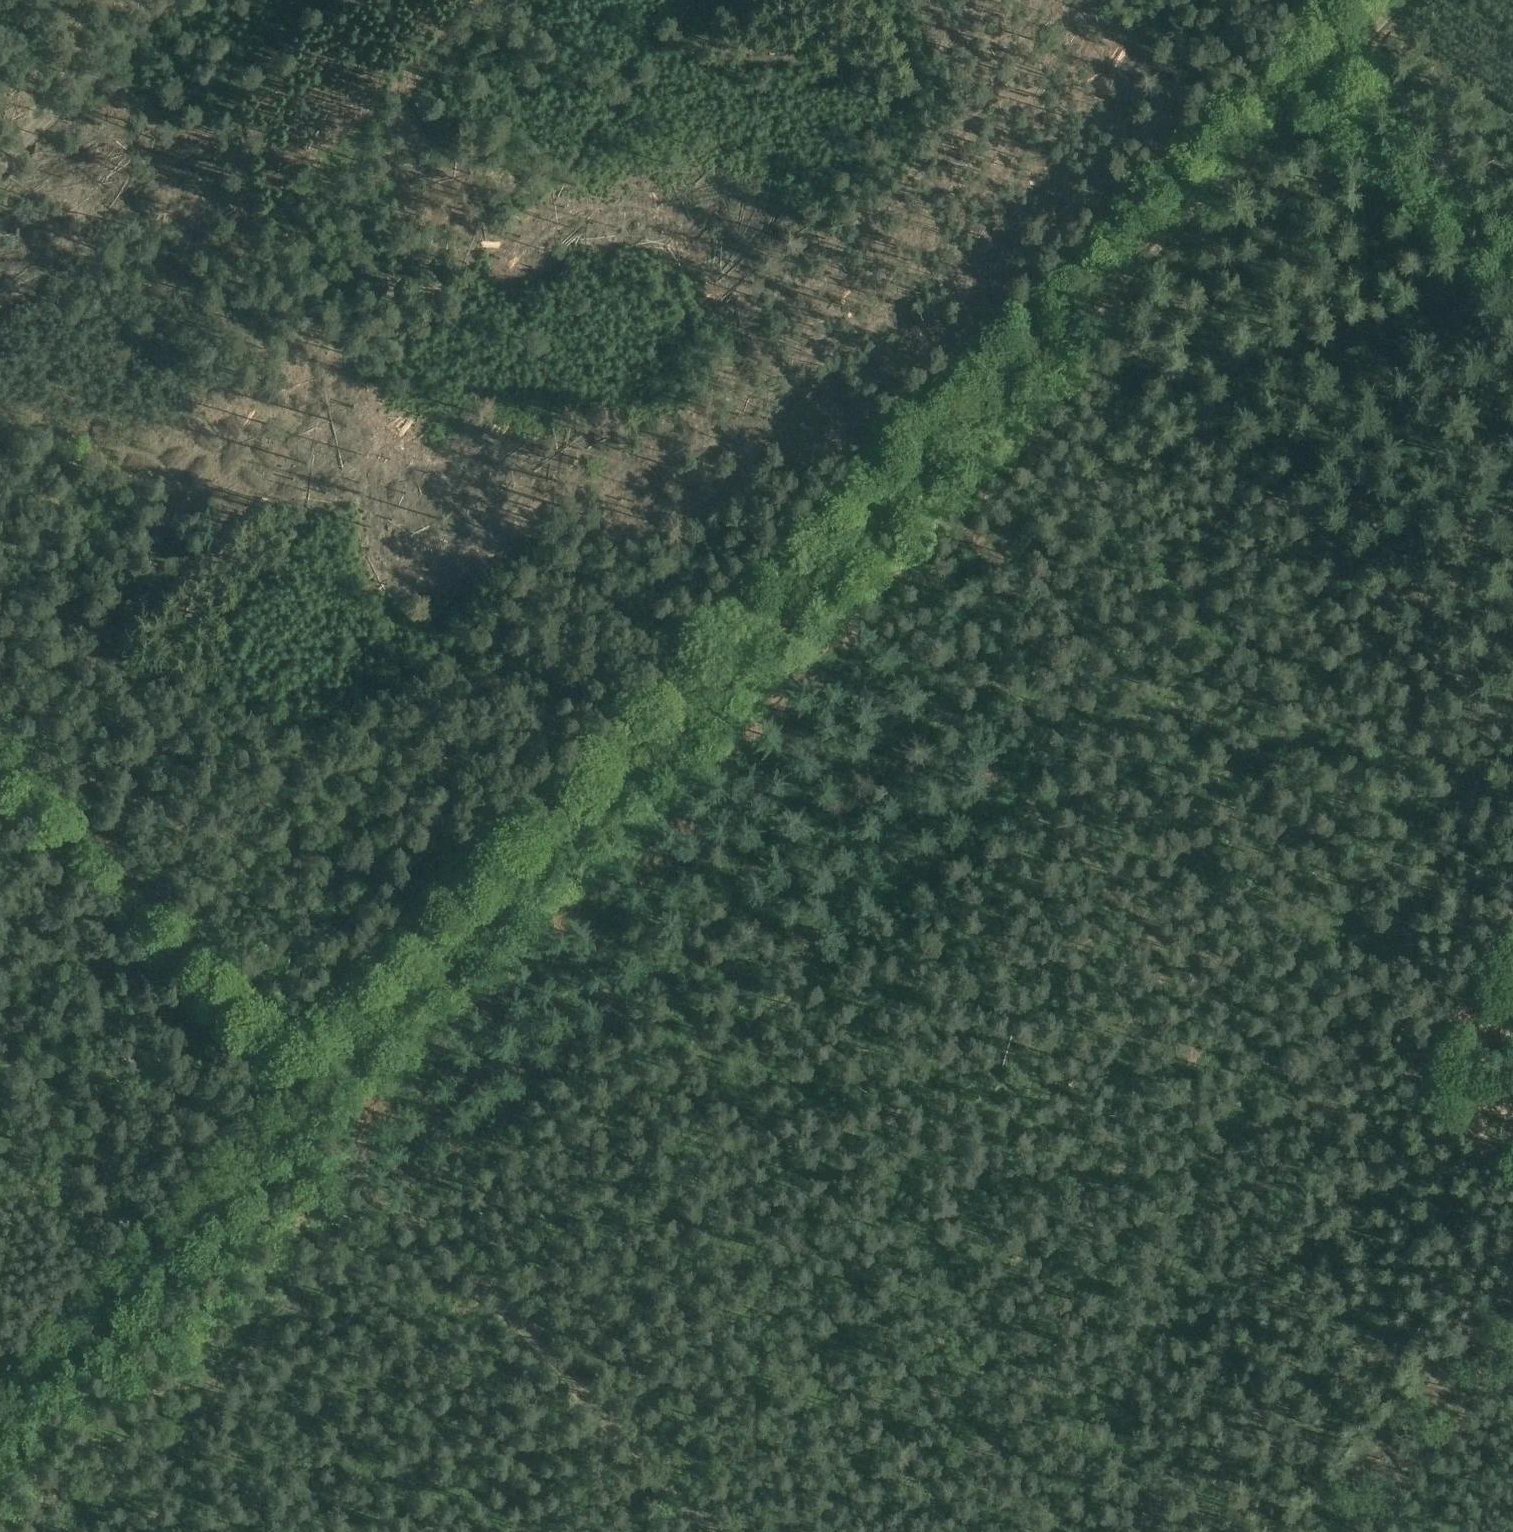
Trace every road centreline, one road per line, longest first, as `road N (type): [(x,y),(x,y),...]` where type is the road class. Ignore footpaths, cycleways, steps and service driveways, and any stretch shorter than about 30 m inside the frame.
road 1 (track): [(0,1415),(1402,0)]
road 2 (track): [(302,1110),(709,1531)]
road 3 (track): [(165,0),(0,166)]

